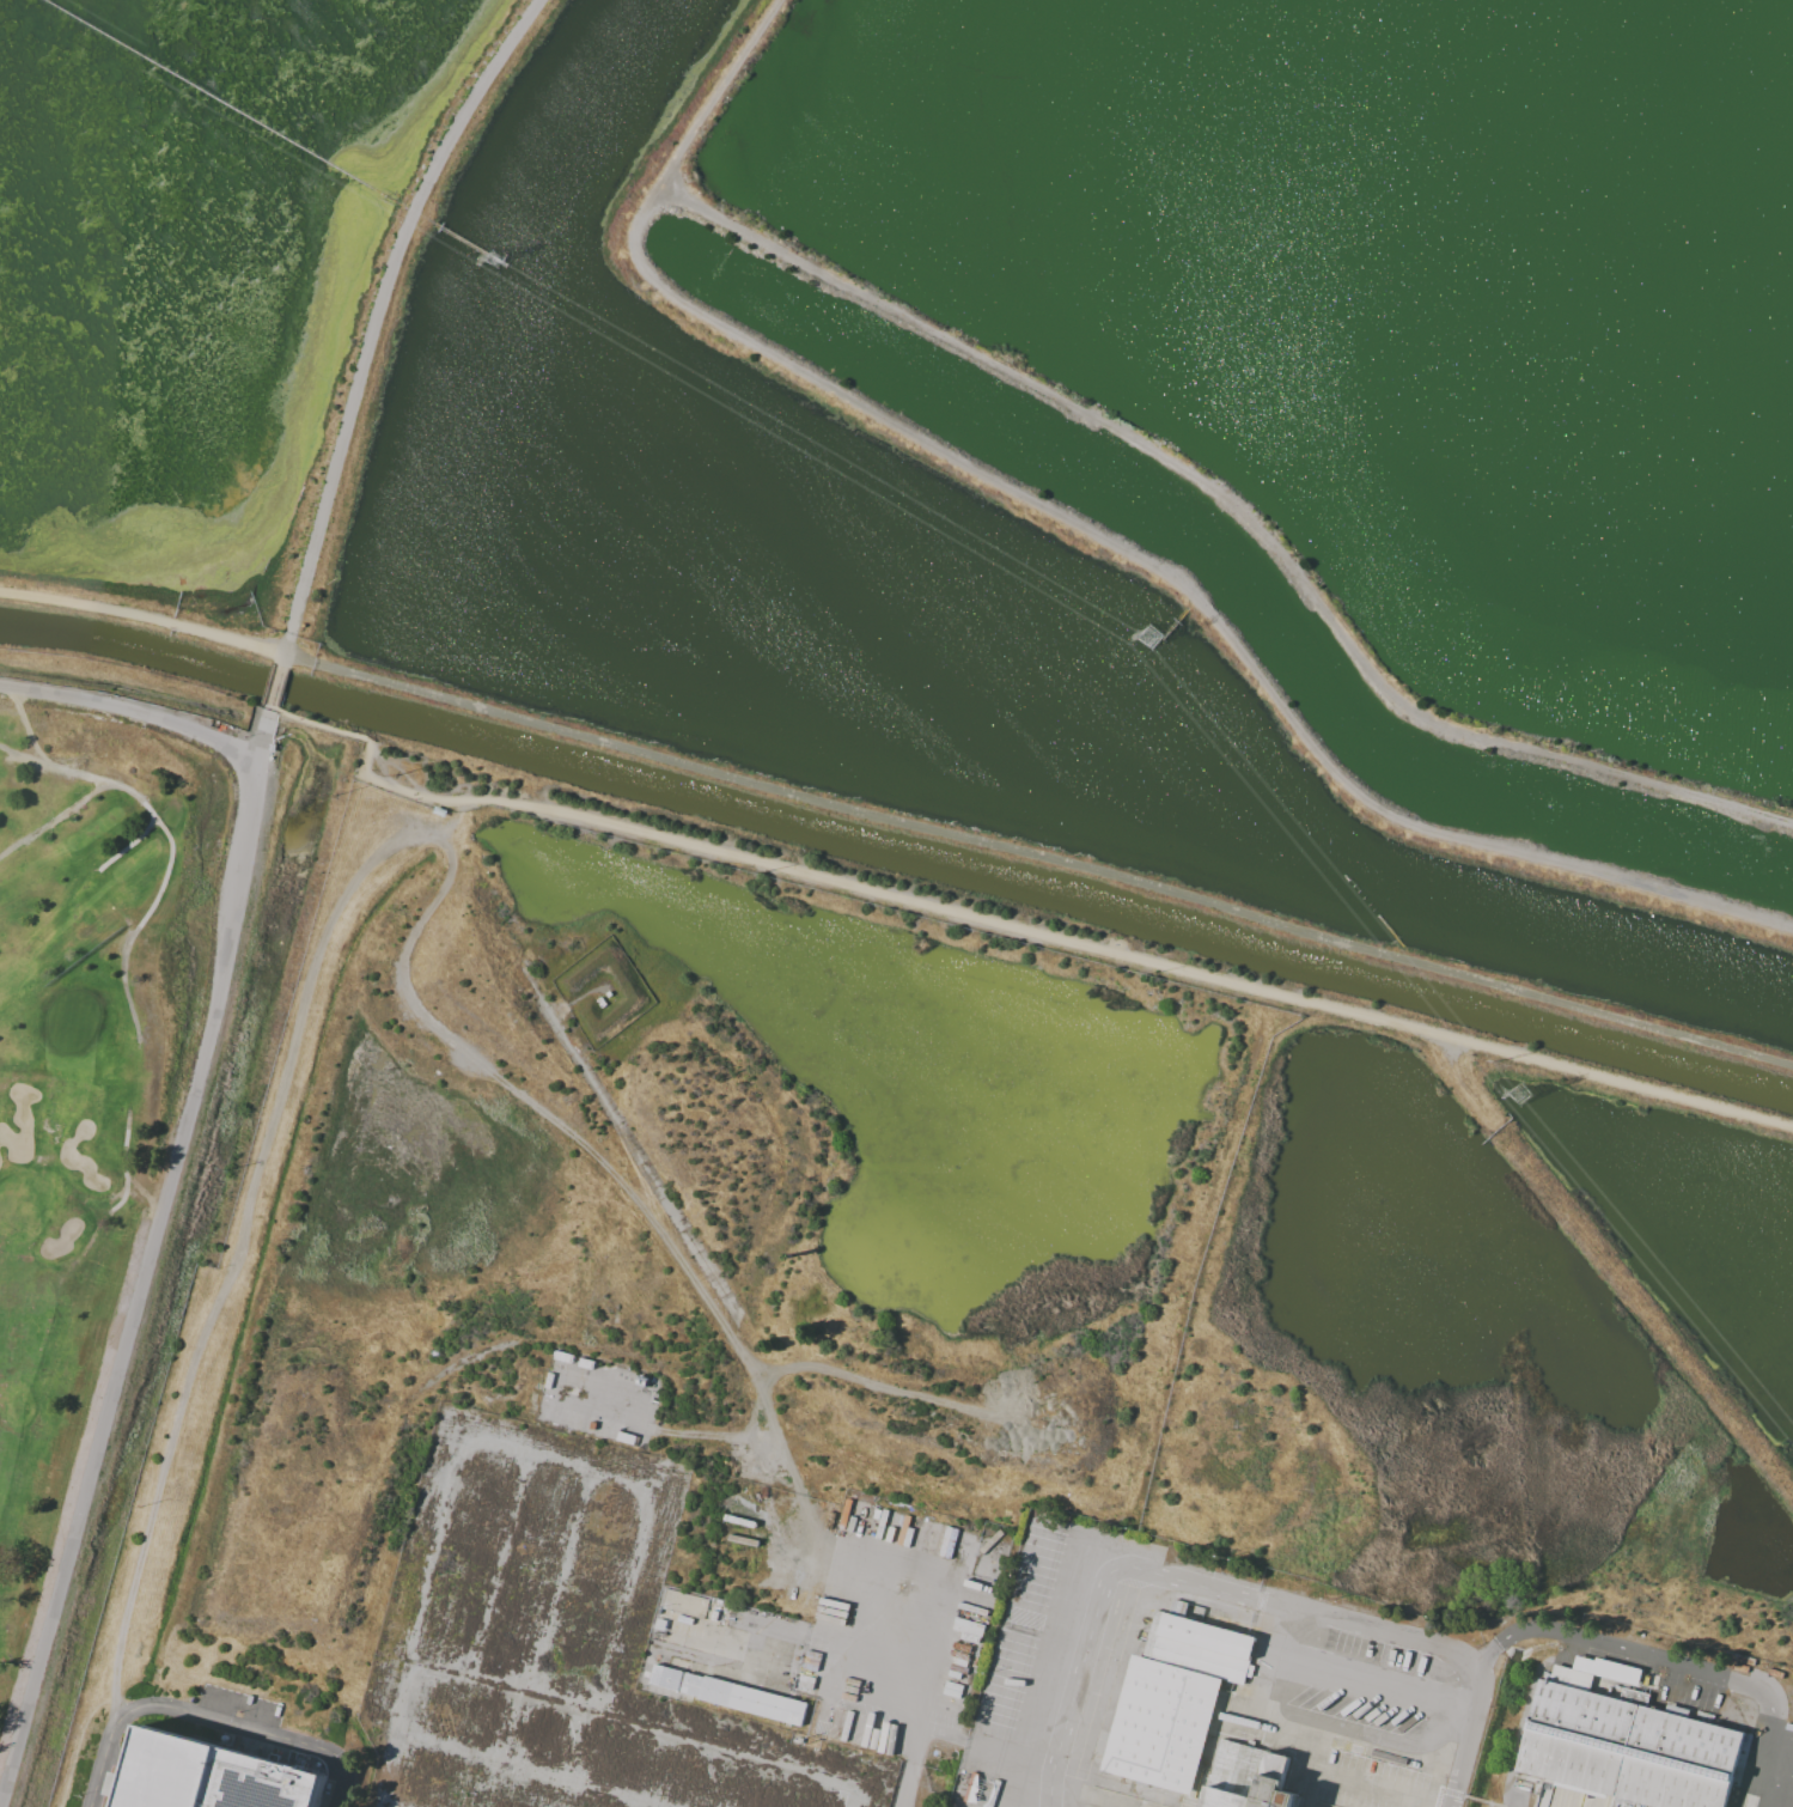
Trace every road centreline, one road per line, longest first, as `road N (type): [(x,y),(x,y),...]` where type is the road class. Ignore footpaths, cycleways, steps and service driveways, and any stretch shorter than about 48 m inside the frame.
road 1 (track): [(282,653),(1792,1067)]

